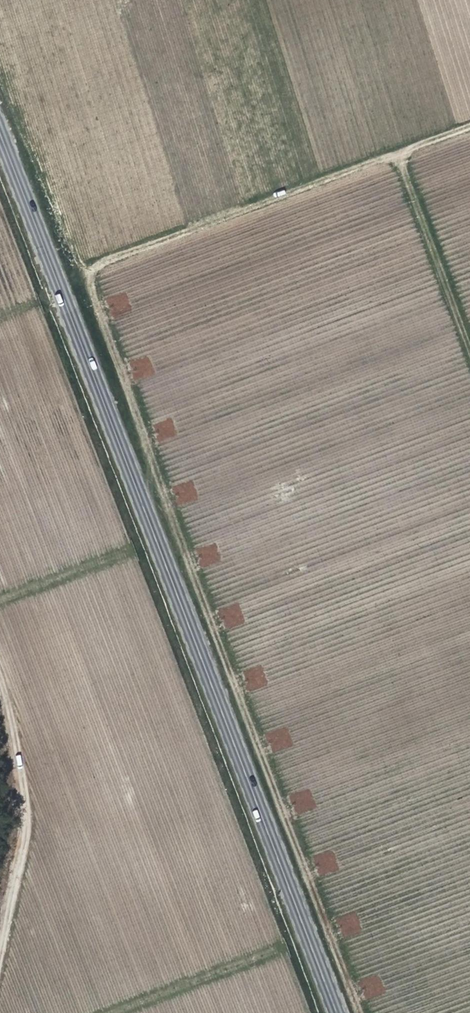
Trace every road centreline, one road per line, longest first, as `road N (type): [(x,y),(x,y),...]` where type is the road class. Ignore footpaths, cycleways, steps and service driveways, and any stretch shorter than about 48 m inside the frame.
road 1 (secondary): [(0,134),(336,1012)]
road 2 (track): [(469,126),(84,267),(155,468),(136,487)]
road 3 (track): [(0,958),(26,825),(0,676)]

